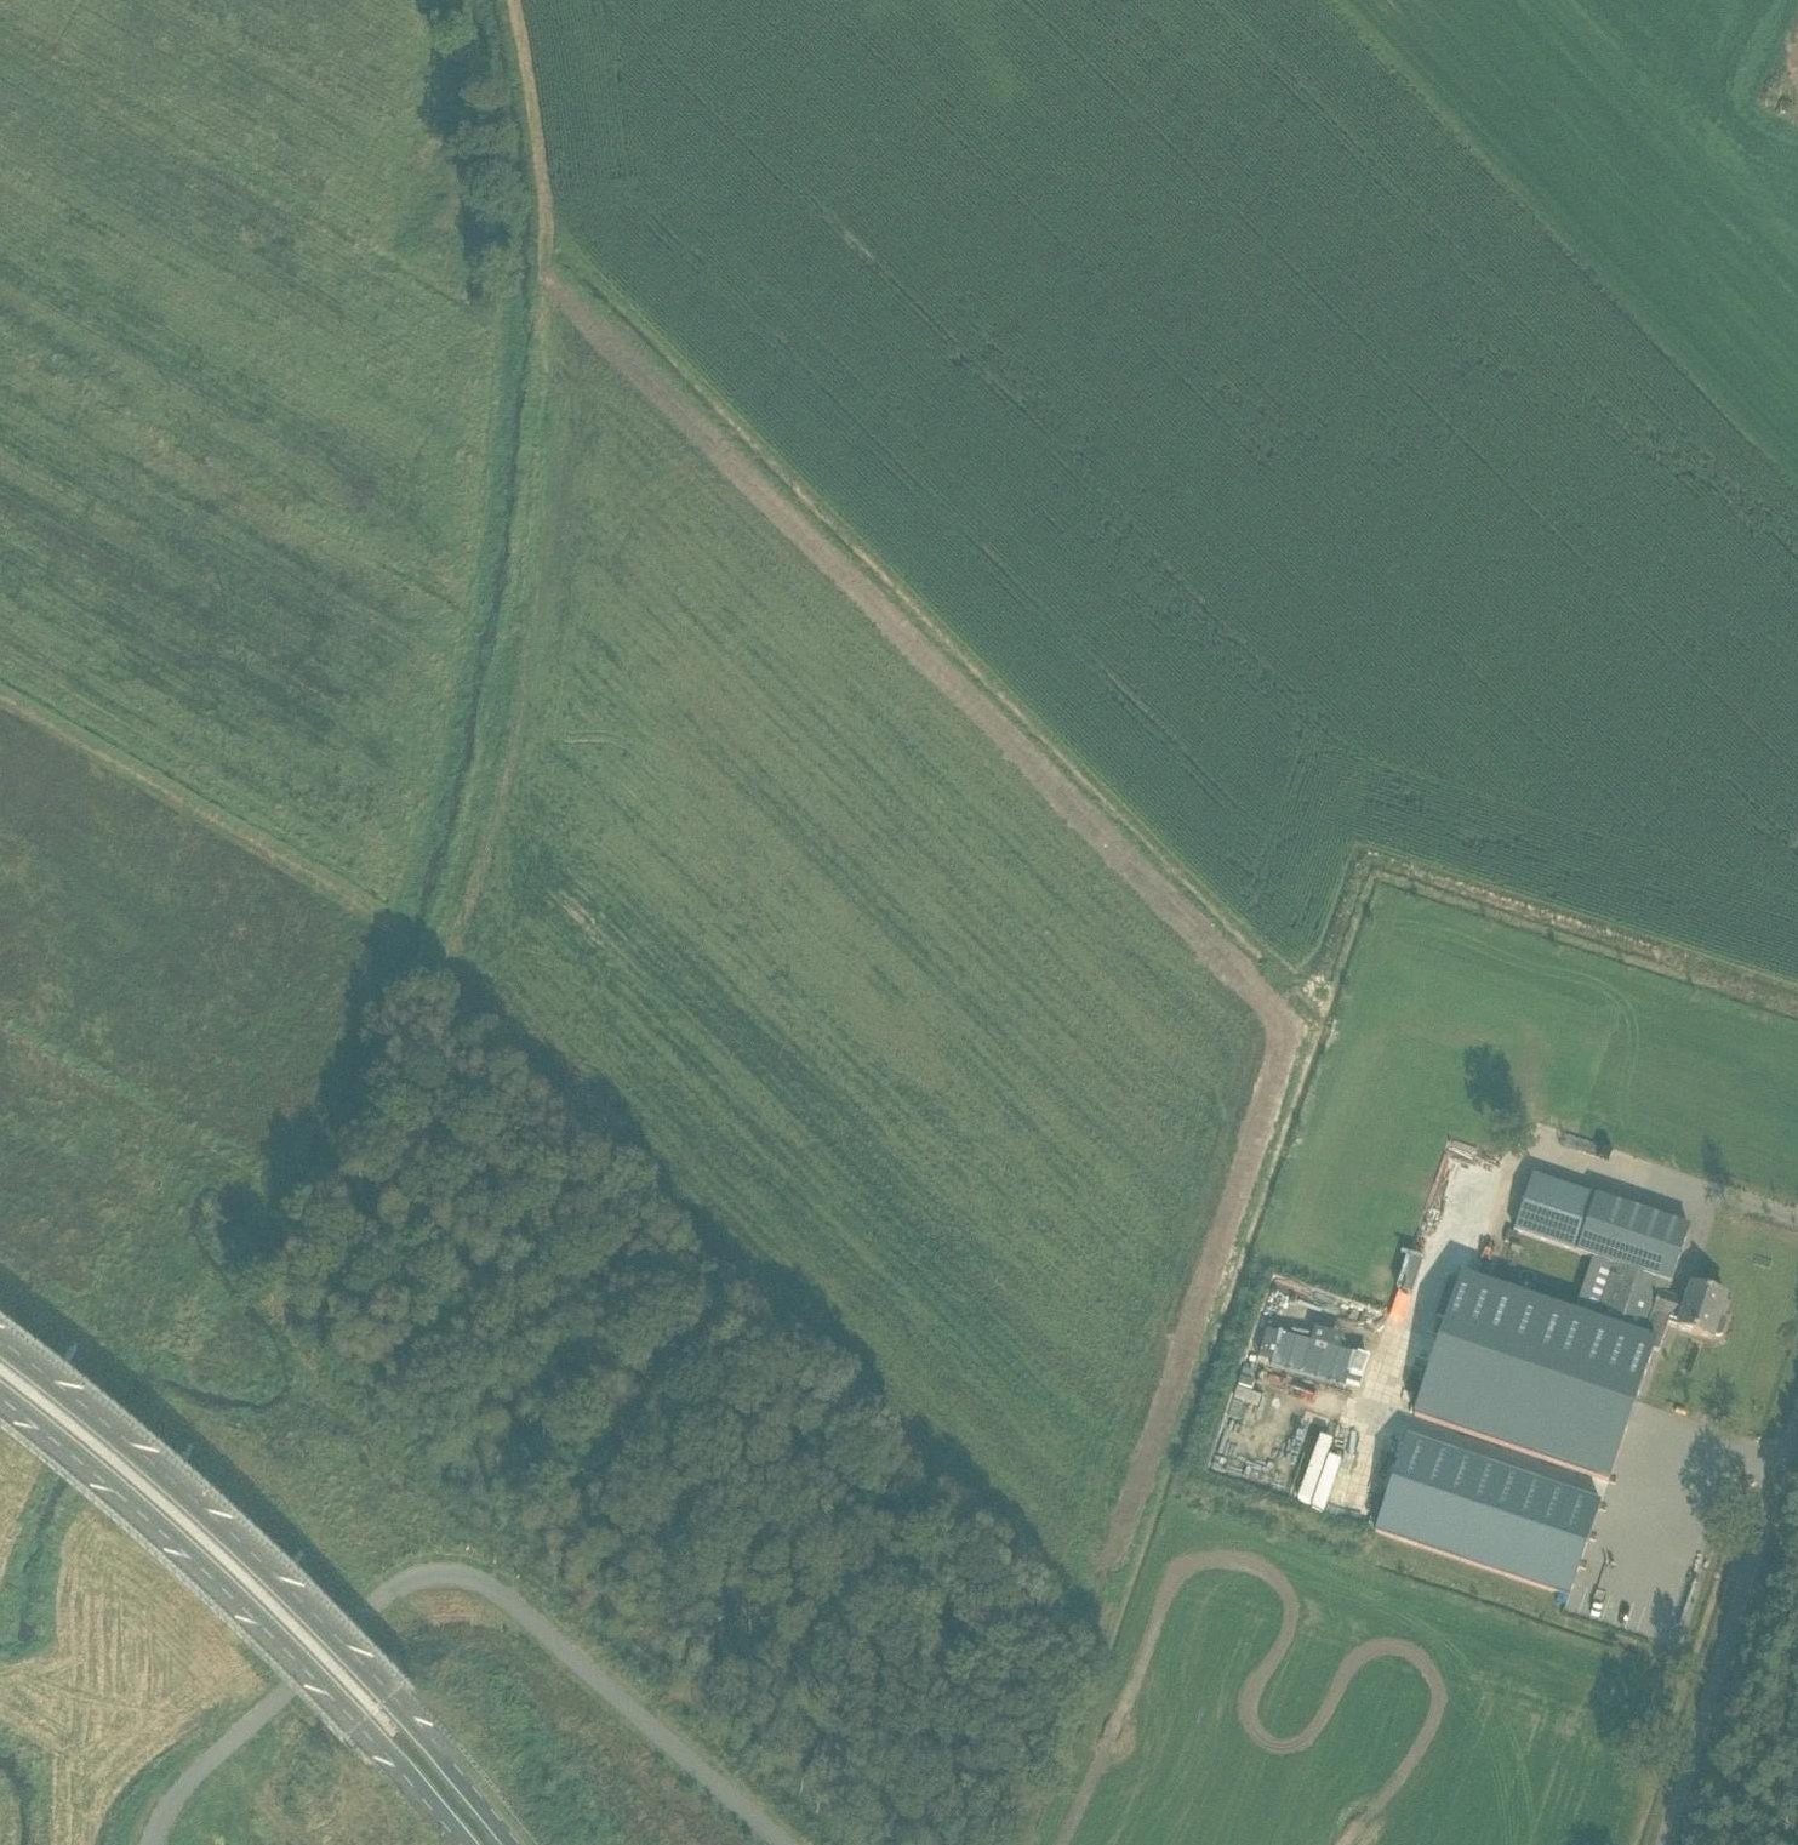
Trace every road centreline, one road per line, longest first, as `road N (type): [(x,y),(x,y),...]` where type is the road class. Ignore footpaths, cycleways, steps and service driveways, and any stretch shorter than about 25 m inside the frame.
road 1 (residential): [(783,1844),(492,1591),(460,1577),(429,1576),(370,1611),(203,1767),(151,1844)]
road 2 (primary): [(509,1844),(353,1648),(191,1491),(0,1334)]
road 3 (primary): [(0,1386),(206,1559),(367,1721),(469,1844)]
road 4 (residential): [(1797,1426),(1666,1844)]

